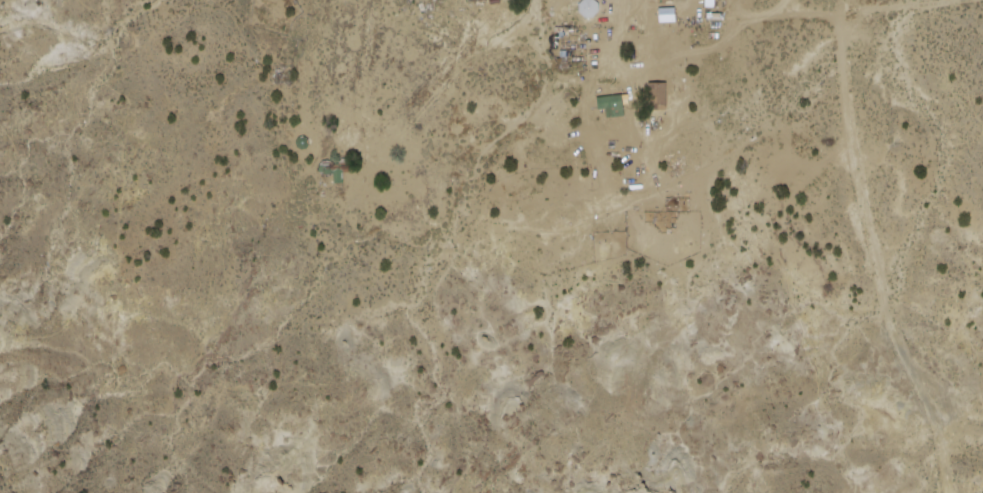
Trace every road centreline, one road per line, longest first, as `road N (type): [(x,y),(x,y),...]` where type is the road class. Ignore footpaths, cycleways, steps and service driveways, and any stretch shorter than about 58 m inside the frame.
road 1 (residential): [(967,0),(736,21)]

